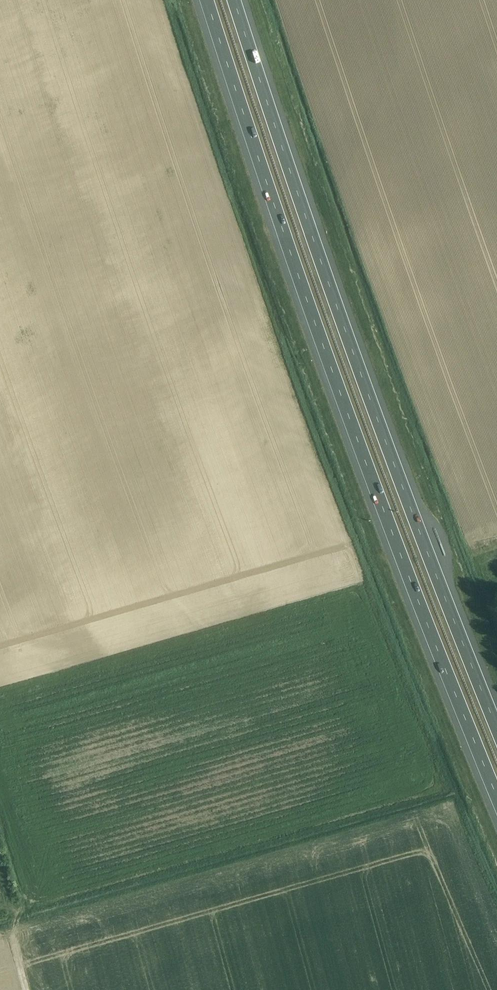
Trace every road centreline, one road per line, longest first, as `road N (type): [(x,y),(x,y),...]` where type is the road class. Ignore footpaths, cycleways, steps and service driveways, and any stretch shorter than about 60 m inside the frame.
road 1 (motorway): [(207,0),(362,453),(496,796)]
road 2 (motorway): [(496,728),(325,274),(234,0)]

